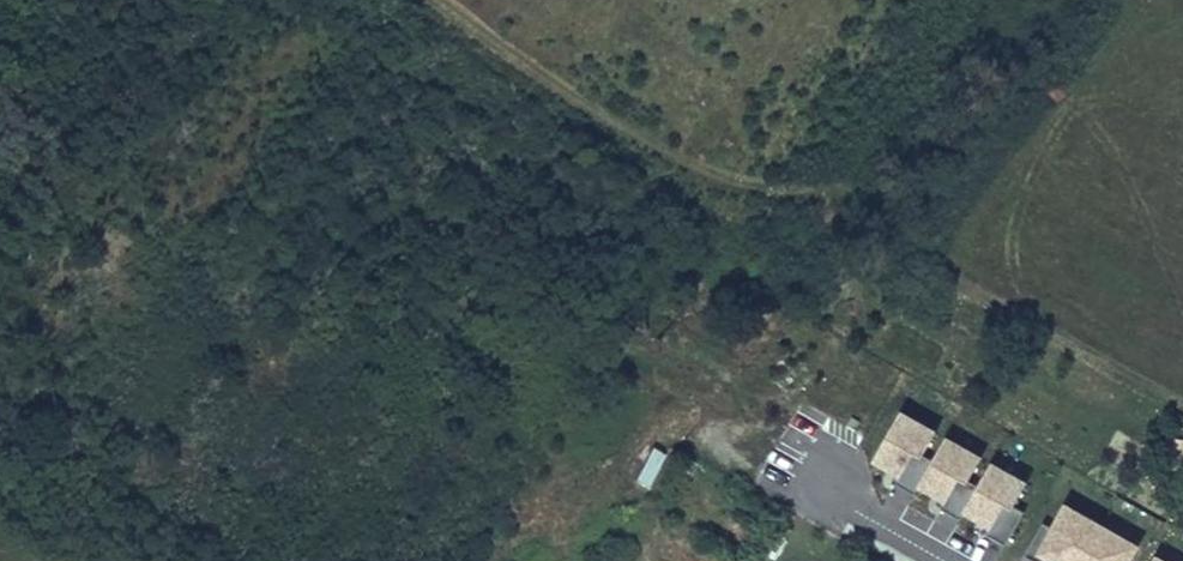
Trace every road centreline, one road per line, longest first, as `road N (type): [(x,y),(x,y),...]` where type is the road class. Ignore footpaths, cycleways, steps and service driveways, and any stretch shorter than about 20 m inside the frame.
road 1 (track): [(782,182),(686,165),(457,0)]

